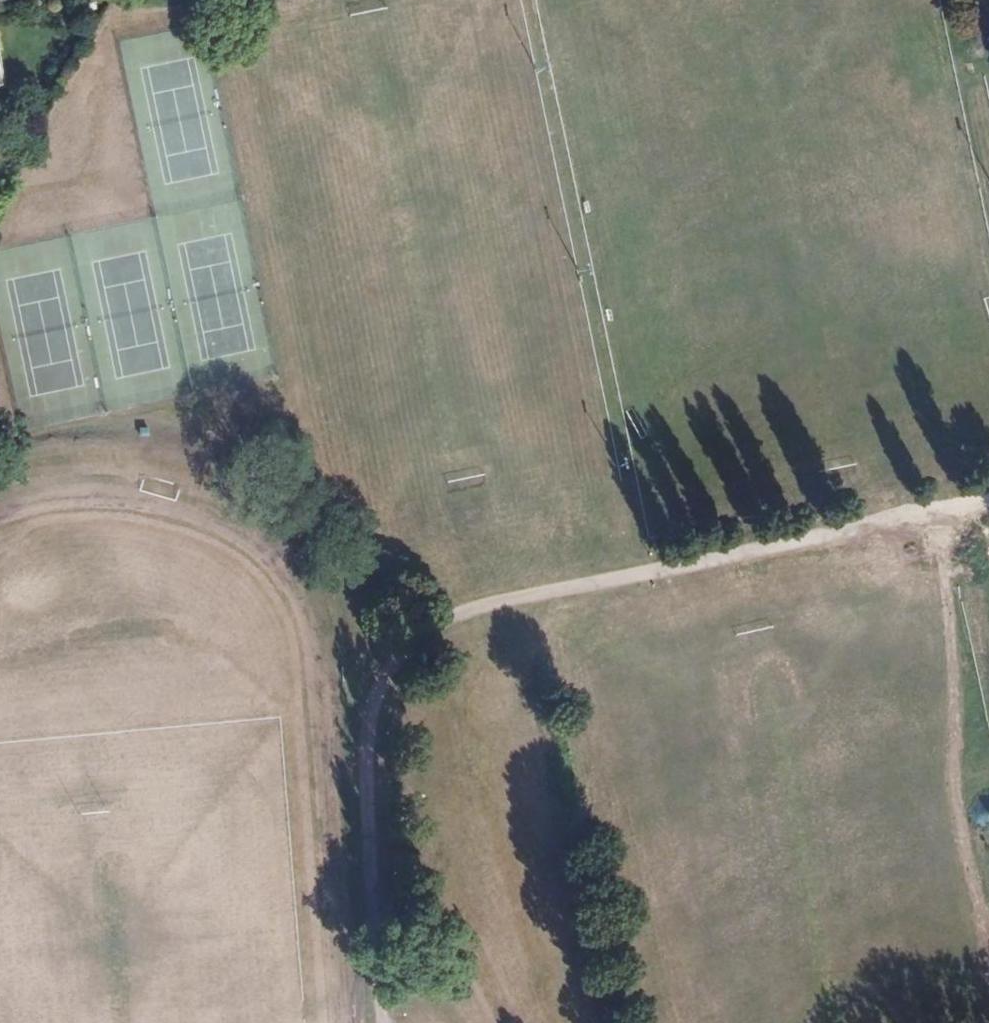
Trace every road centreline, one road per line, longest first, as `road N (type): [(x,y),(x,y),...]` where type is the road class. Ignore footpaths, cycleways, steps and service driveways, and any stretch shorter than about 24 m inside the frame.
road 1 (track): [(371,1022),(364,739),(394,663),(455,633),(988,515)]

